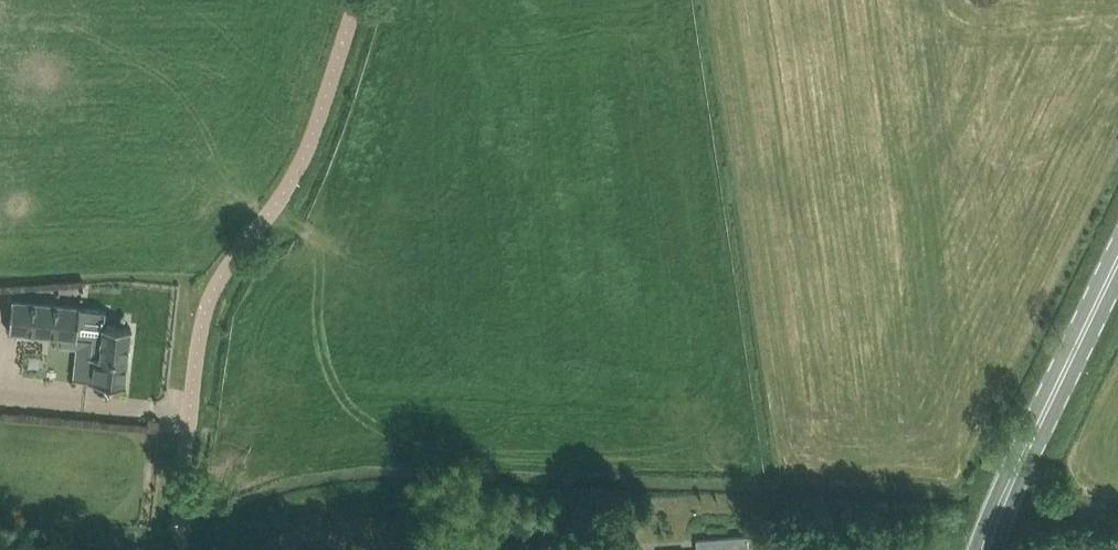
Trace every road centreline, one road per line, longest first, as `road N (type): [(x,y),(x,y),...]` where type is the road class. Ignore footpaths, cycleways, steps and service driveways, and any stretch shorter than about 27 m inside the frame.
road 1 (unclassified): [(357,0),(290,182),(219,275),(199,342),(181,481)]
road 2 (secondary): [(986,549),(1117,258)]

